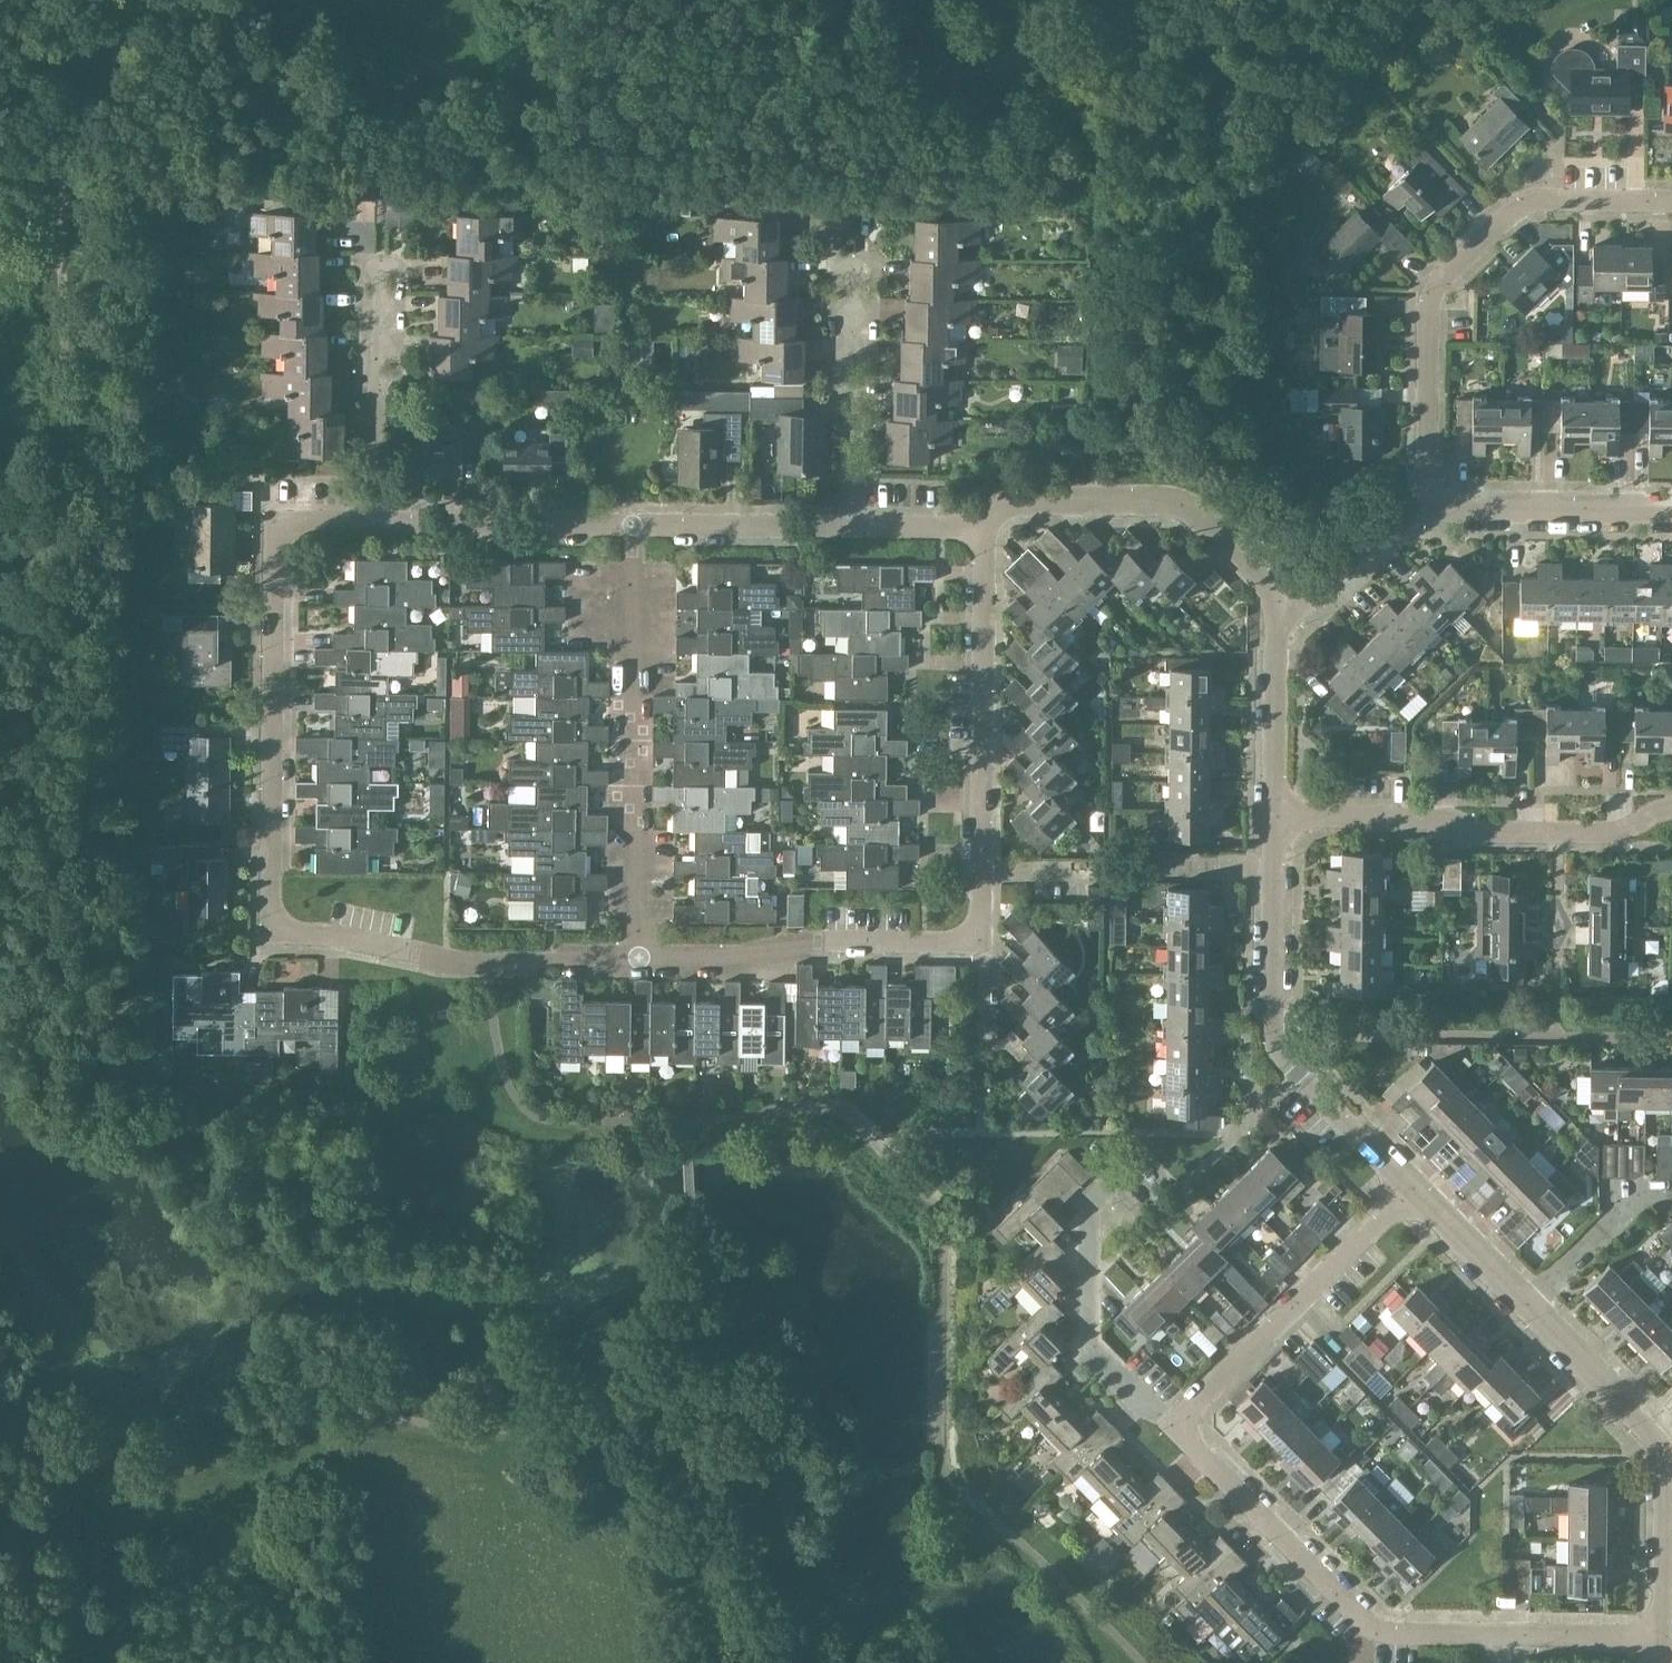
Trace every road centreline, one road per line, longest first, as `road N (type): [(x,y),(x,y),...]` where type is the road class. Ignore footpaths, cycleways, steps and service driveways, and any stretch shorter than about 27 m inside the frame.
road 1 (residential): [(1663,1636),(1379,1629),(1173,1424)]
road 2 (residential): [(1426,510),(1427,312),(1437,281),(1524,203),(1671,200)]
road 3 (residential): [(639,961),(640,858),(631,828),(633,525)]
road 4 (residential): [(271,933),(274,521)]
road 5 (residential): [(1663,1636),(1660,1448),(1524,1306)]
road 6 (residential): [(1410,1190),(1276,1050),(1273,867)]
road 7 (residential): [(271,933),(328,933),(465,964),(639,961)]
road 8 (residential): [(1291,609),(1195,513),(1173,502),(1020,500),(992,511),(984,527)]
road 9 (residential): [(639,961),(734,961),(797,941),(981,942)]
road 10 (residential): [(981,869),(984,527)]
road 11 (residential): [(1173,1424),(1410,1190)]
road 12 (residential): [(1173,1424),(1090,1348),(1088,1204),(1142,1152)]
road 13 (residential): [(981,869),(1273,867)]
road 14 (residential): [(1558,833),(1491,831),(1442,818),(1274,817)]
road 15 (residential): [(376,522),(382,252)]
road 16 (residential): [(852,527),(853,269)]
road 17 (residential): [(633,525),(376,522)]
road 18 (residential): [(1426,510),(1671,513)]
road 19 (residential): [(852,527),(633,525)]
road 20 (residential): [(1274,817),(1275,635),(1291,609)]
road 21 (residential): [(1671,1193),(1640,1193),(1524,1306)]
road 22 (residential): [(1291,609),(1397,510),(1426,510)]
road 23 (residential): [(1524,1306),(1410,1190)]
road 24 (residential): [(984,527),(852,527)]

